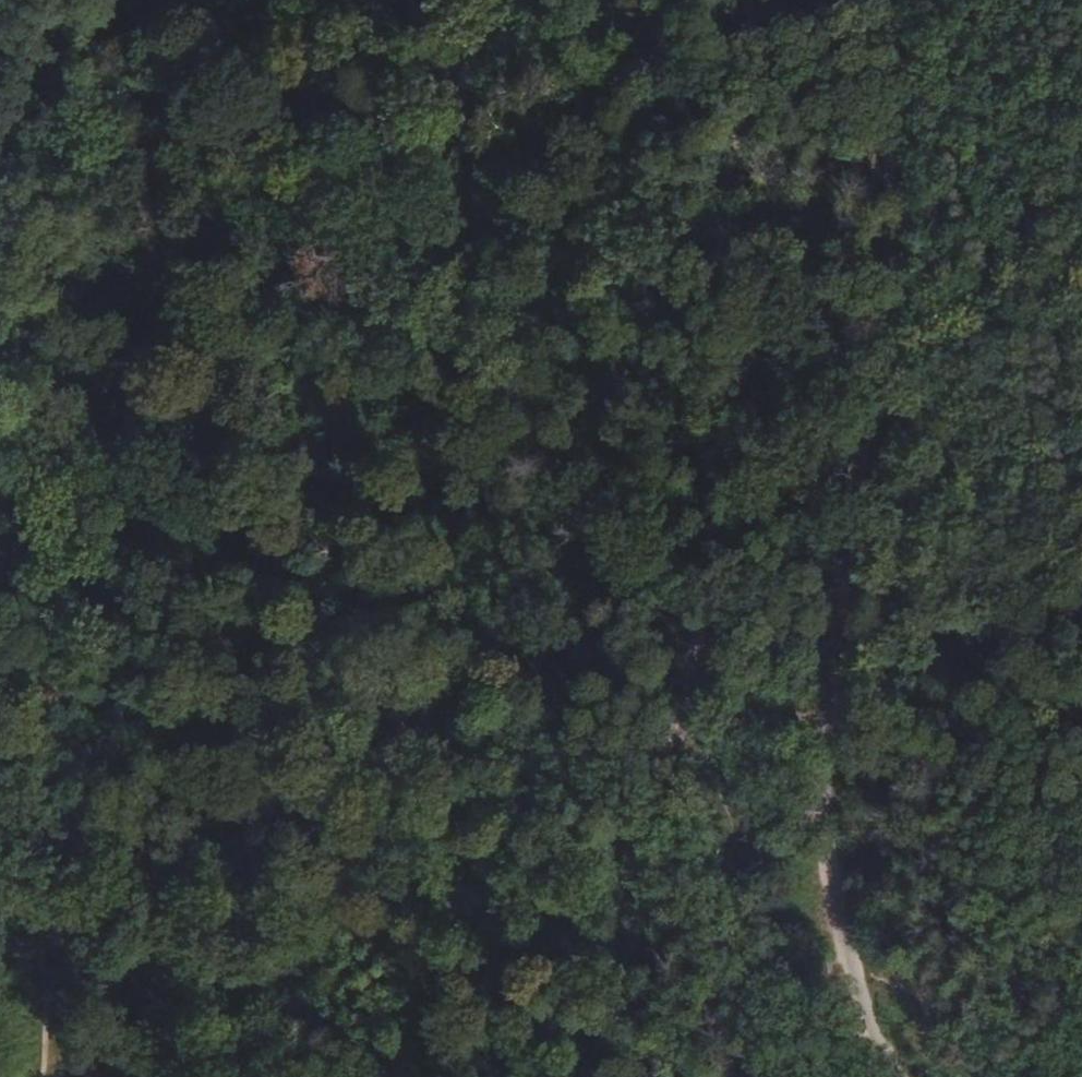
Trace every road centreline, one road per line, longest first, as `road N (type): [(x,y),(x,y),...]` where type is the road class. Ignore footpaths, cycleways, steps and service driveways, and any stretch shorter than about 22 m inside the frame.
road 1 (track): [(899,1076),(824,881),(822,683),(887,308),(893,0)]

